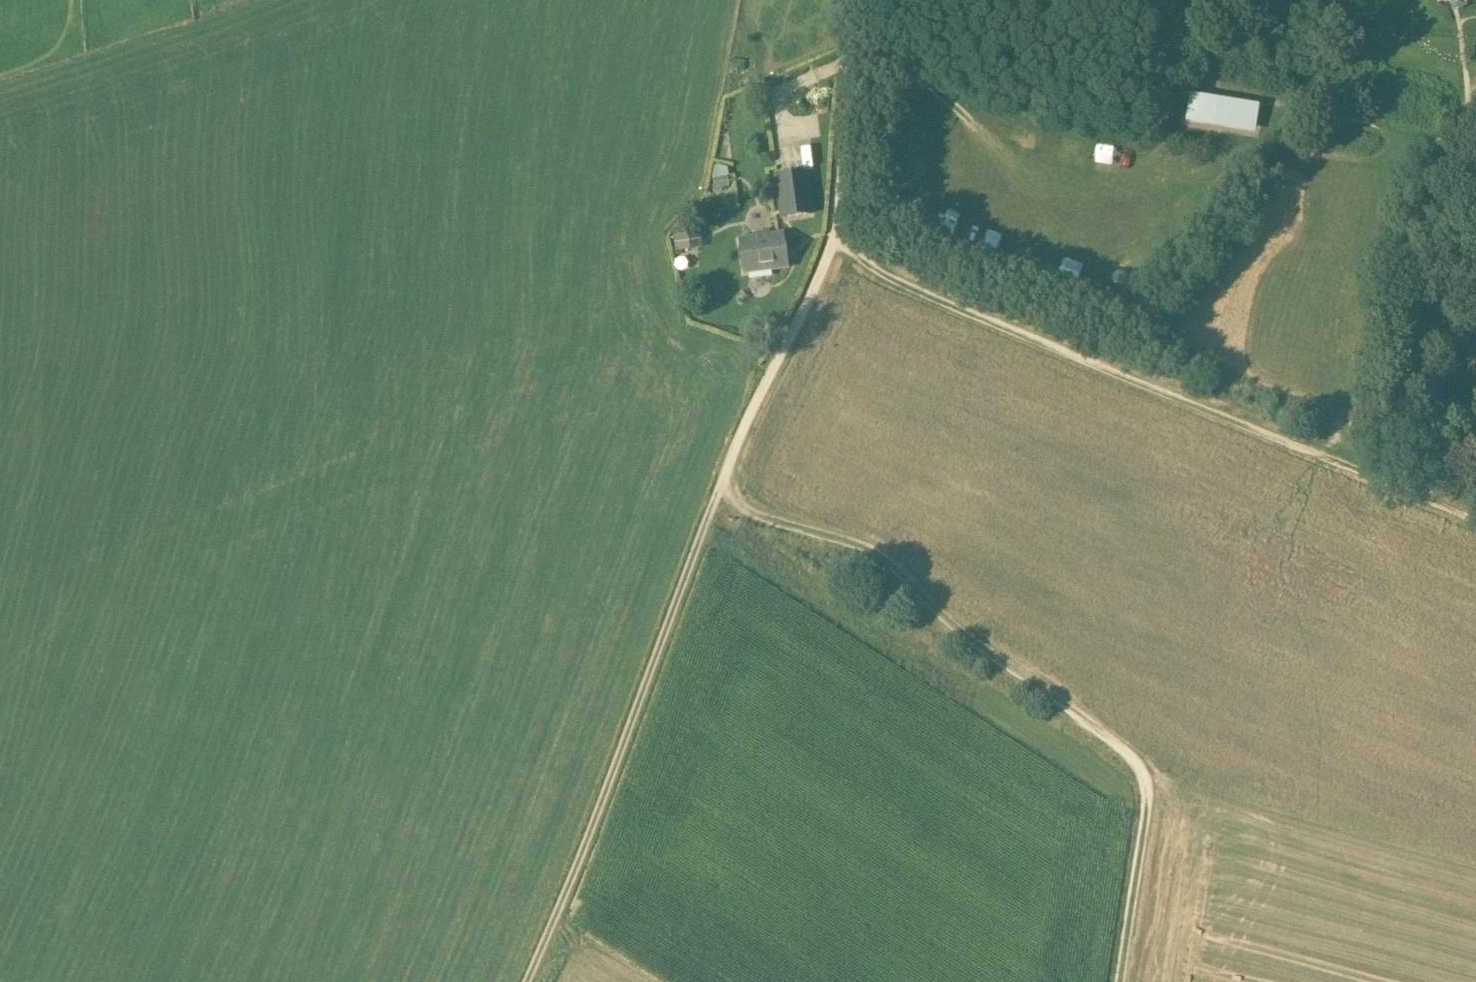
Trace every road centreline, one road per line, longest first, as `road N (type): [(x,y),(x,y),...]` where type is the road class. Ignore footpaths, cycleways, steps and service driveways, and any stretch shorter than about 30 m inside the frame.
road 1 (track): [(862,0),(837,242),(704,536),(528,981)]
road 2 (track): [(722,499),(855,549),(894,574),(964,643),(1131,763),(1146,798),(1121,981)]
road 3 (track): [(837,242),(1475,522)]

